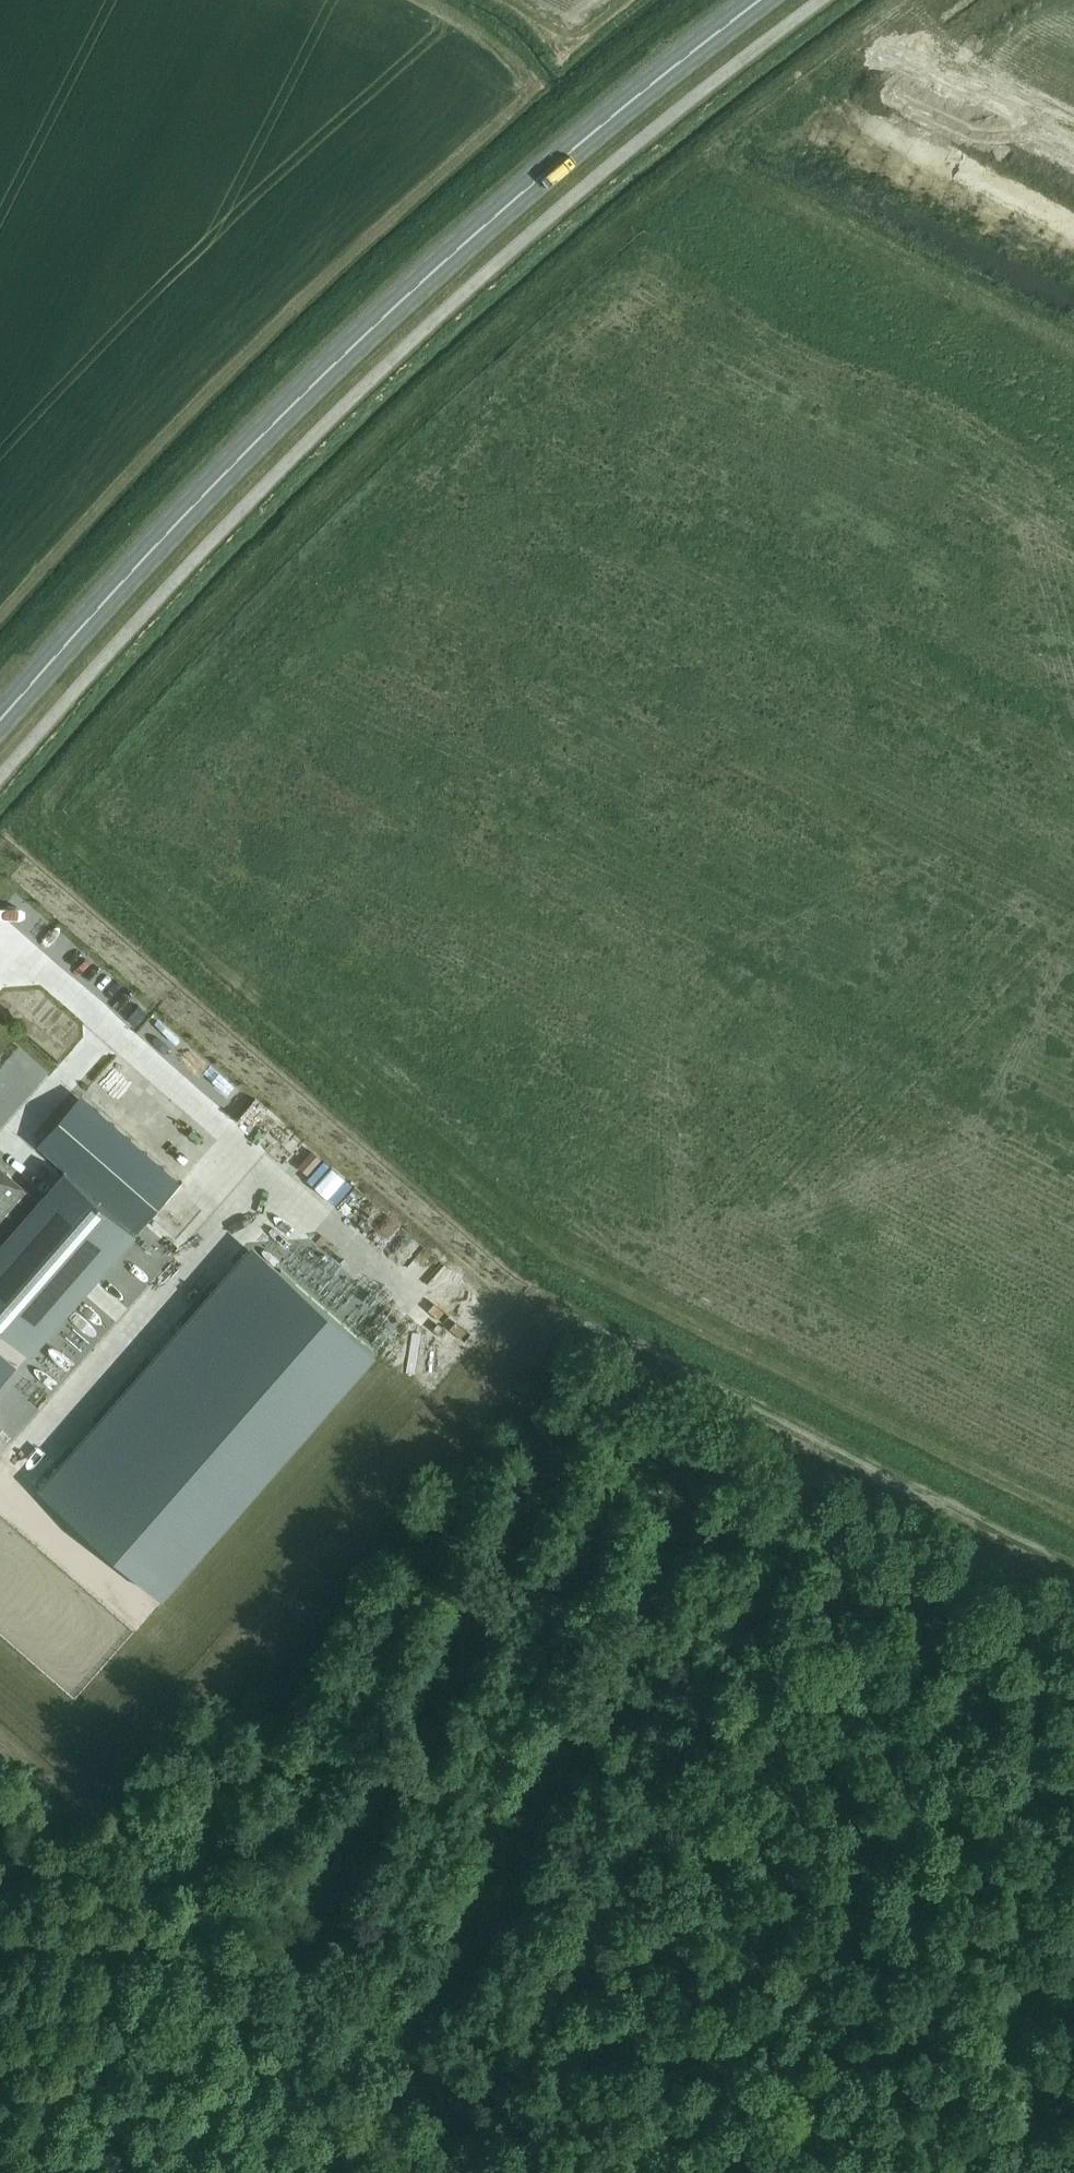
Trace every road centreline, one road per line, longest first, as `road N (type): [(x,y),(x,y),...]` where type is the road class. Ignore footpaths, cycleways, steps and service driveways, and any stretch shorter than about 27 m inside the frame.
road 1 (primary): [(0,723),(213,486),(391,310),(556,161),(759,0)]

